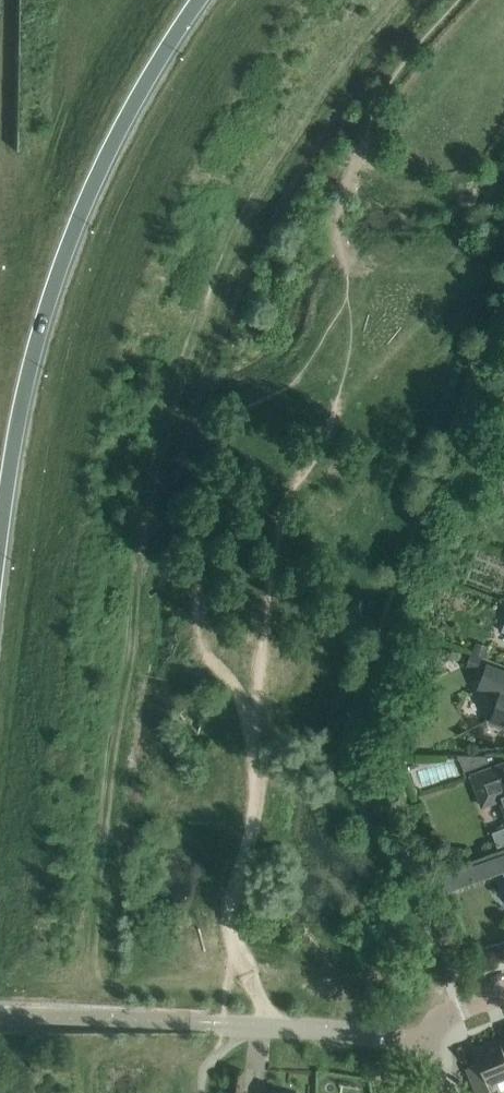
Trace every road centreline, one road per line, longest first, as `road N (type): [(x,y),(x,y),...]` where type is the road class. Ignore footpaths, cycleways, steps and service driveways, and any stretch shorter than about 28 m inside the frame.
road 1 (motorway): [(0,553),(19,411),(67,247),(152,73),(201,0)]
road 2 (residential): [(440,1092),(431,1035),(503,993)]

